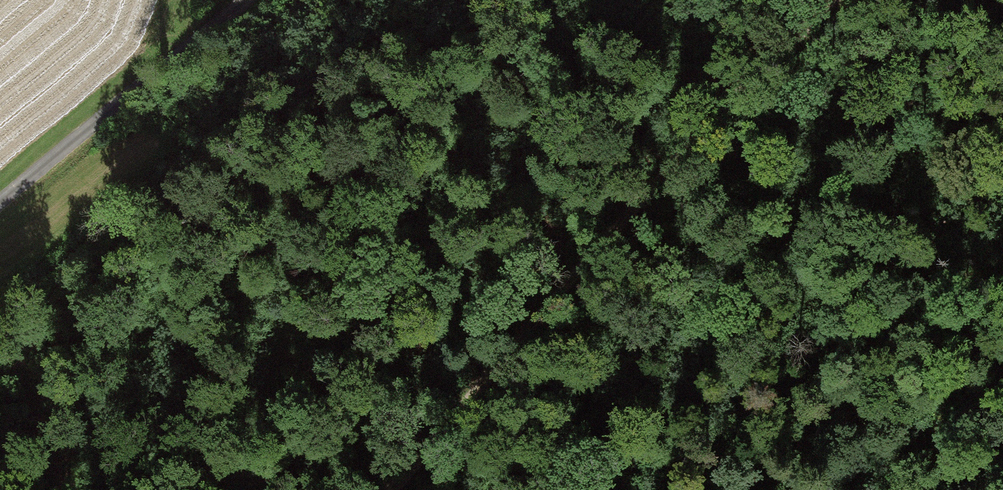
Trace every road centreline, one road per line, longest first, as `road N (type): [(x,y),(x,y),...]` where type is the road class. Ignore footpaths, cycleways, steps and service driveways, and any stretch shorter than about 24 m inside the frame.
road 1 (track): [(405,489),(547,306),(832,0)]
road 2 (track): [(1002,123),(696,489)]
road 3 (unclassified): [(0,202),(242,0)]

